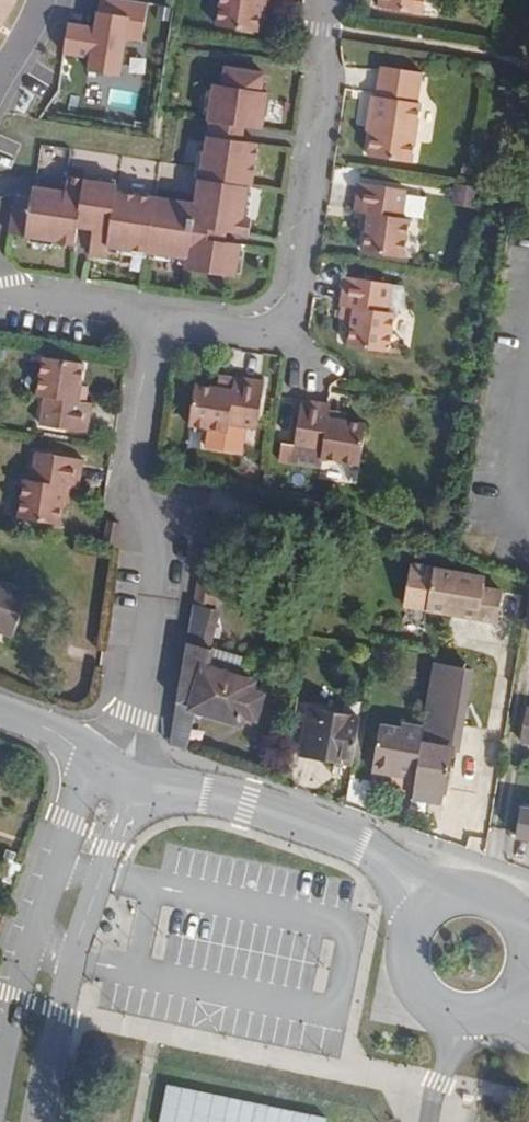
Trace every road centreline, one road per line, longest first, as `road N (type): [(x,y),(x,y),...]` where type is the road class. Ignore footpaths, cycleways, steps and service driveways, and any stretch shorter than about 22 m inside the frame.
road 1 (residential): [(158,322),(134,490),(164,536),(137,718),(118,769)]
road 2 (residential): [(325,0),(321,27),(330,77),(299,310),(262,335),(158,322)]
road 3 (residential): [(118,769),(52,952),(15,1121)]
road 4 (secondary): [(441,901),(424,913),(406,950),(407,971),(428,1006),(482,1020),(510,1006),(528,976)]
road 5 (secondary): [(246,805),(345,837),(441,901)]
road 6 (residential): [(158,322),(0,298)]
road 7 (secondary): [(246,805),(151,786),(118,769)]
road 8 (secondary): [(118,769),(0,710)]

